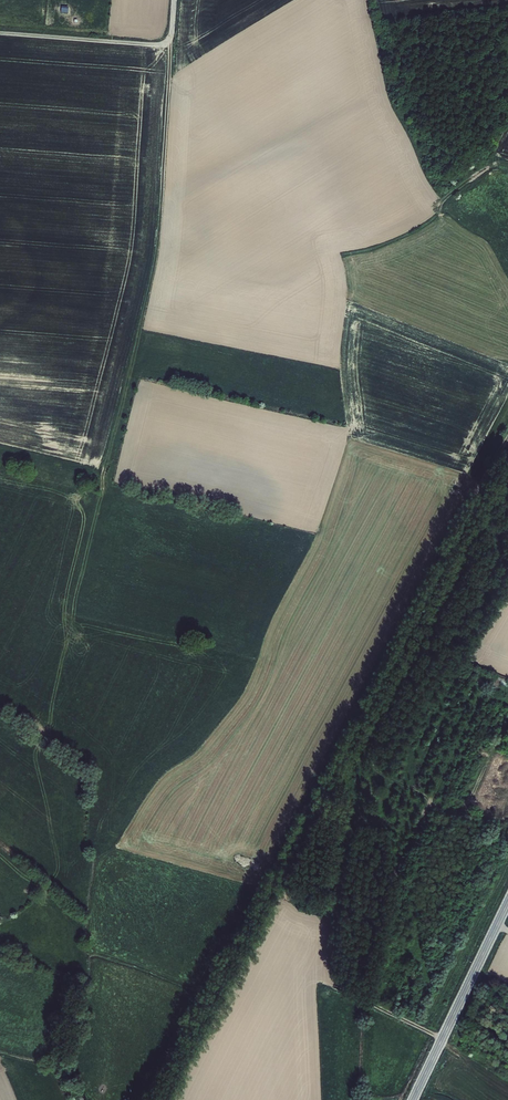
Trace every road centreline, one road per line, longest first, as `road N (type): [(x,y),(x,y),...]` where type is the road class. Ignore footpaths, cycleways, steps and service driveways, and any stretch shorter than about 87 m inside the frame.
road 1 (track): [(147,1099),(507,437)]
road 2 (track): [(177,0),(174,42),(0,32)]
road 3 (primary): [(414,1099),(507,904)]

